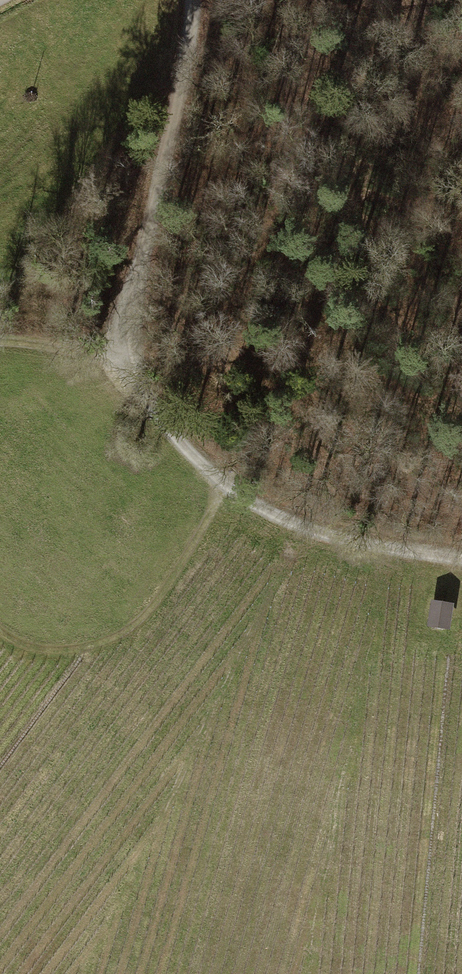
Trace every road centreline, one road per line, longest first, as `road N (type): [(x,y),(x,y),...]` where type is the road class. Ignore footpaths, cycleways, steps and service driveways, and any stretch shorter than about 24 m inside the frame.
road 1 (track): [(192,0),(190,92),(118,284),(114,337),(127,374),(154,429),(229,486),(310,521),(461,563)]
road 2 (track): [(229,486),(147,620),(107,646),(31,652),(0,635)]

